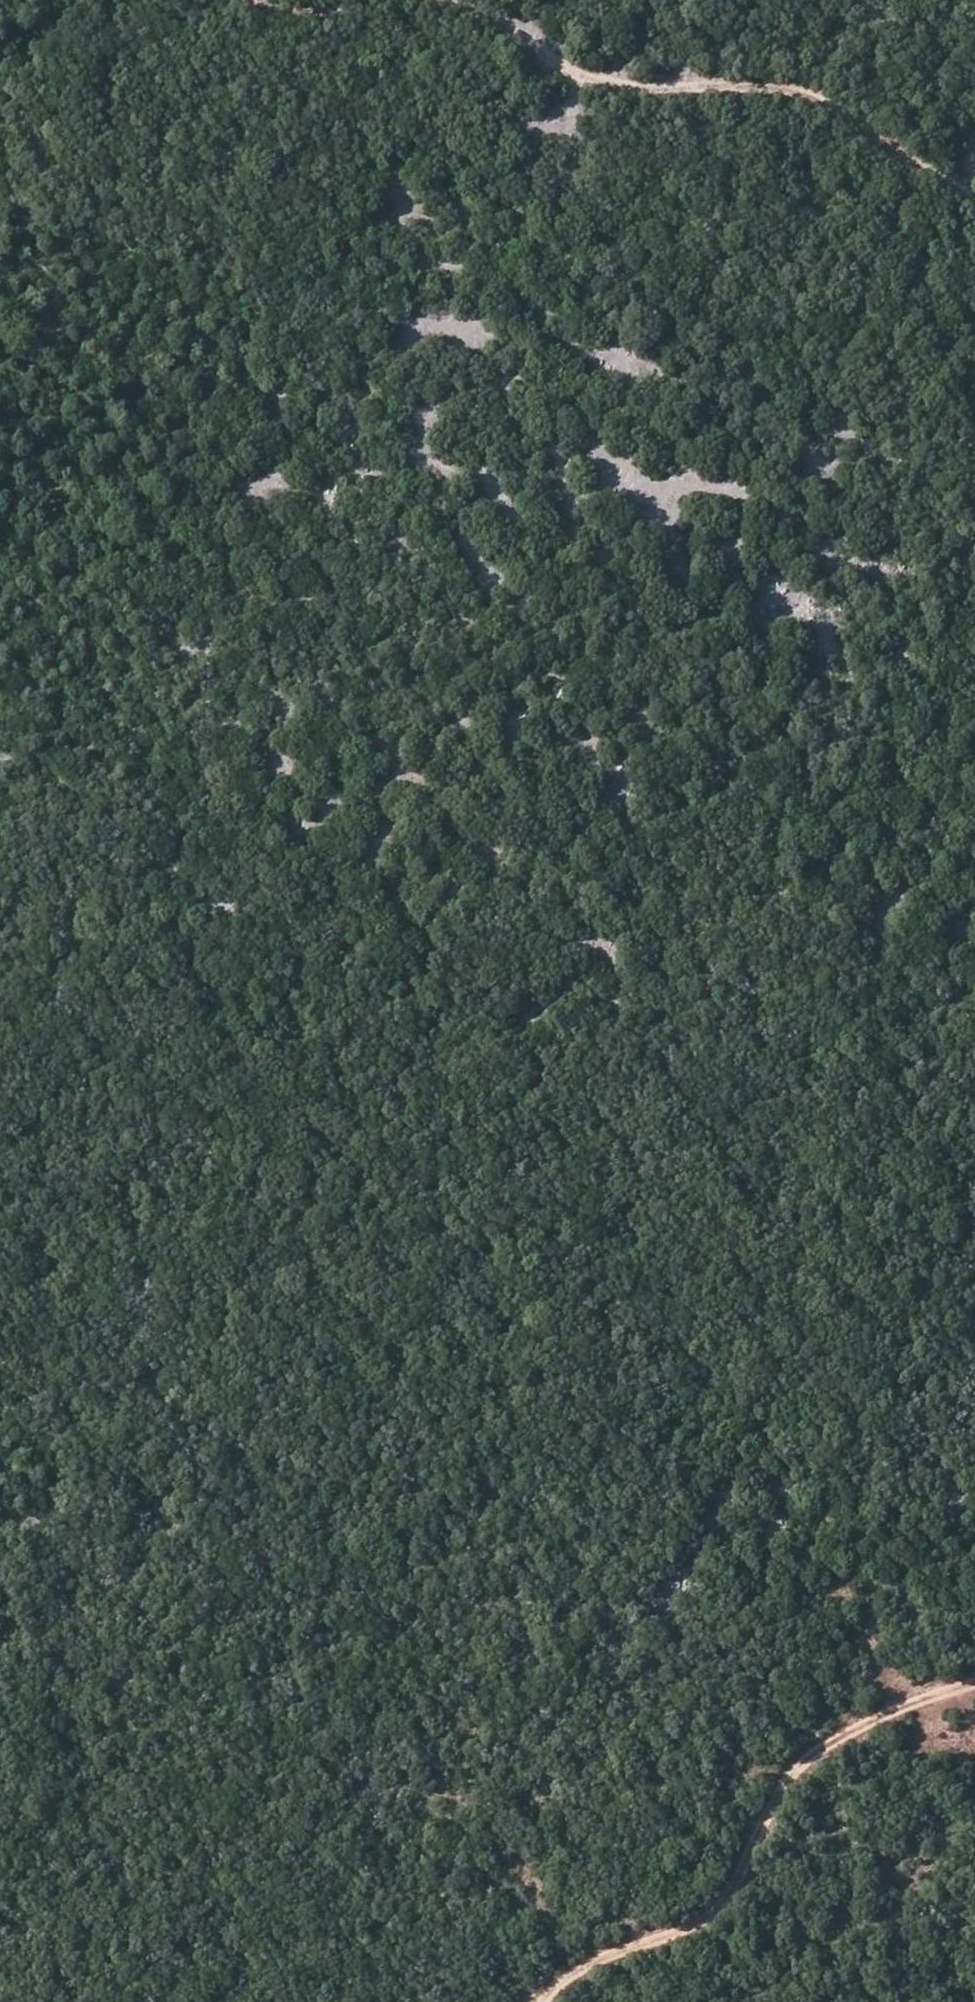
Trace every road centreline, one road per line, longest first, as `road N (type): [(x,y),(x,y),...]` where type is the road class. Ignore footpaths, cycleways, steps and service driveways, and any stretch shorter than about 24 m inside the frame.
road 1 (track): [(404,0),(495,20),(618,86),(817,96),(974,207)]
road 2 (track): [(548,2001),(726,1911),(772,1816),(814,1754),(918,1701),(974,1683)]
road 3 (track): [(257,0),(288,16),(379,0)]

